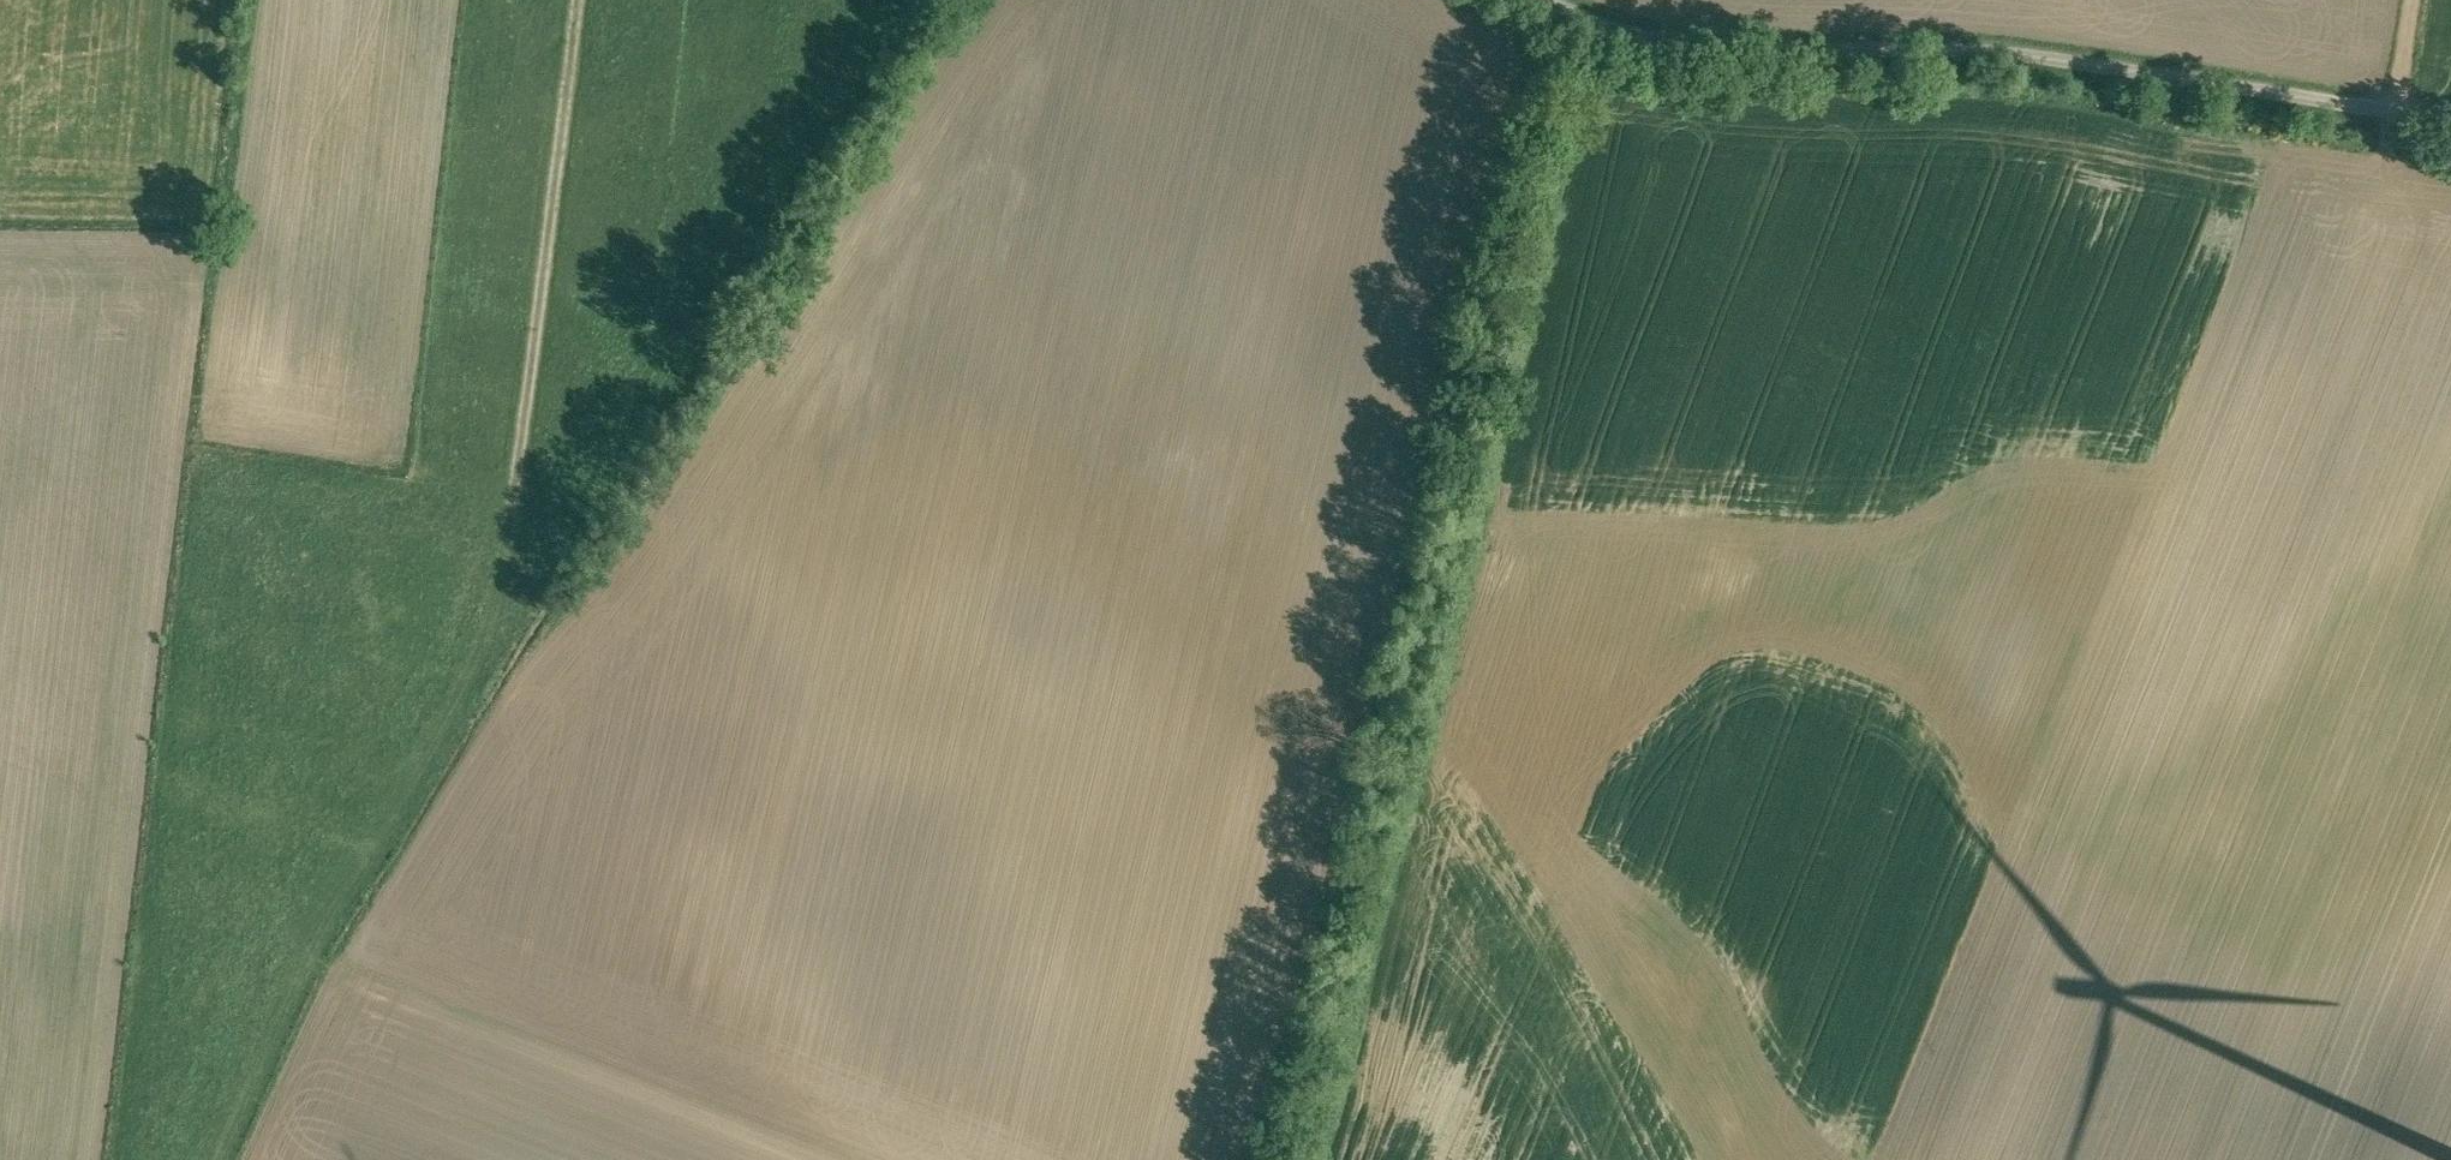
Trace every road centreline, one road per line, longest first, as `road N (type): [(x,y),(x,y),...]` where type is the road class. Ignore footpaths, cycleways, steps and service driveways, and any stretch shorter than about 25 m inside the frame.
road 1 (unclassified): [(2450,108),(2168,66),(1631,21),(1580,0)]

